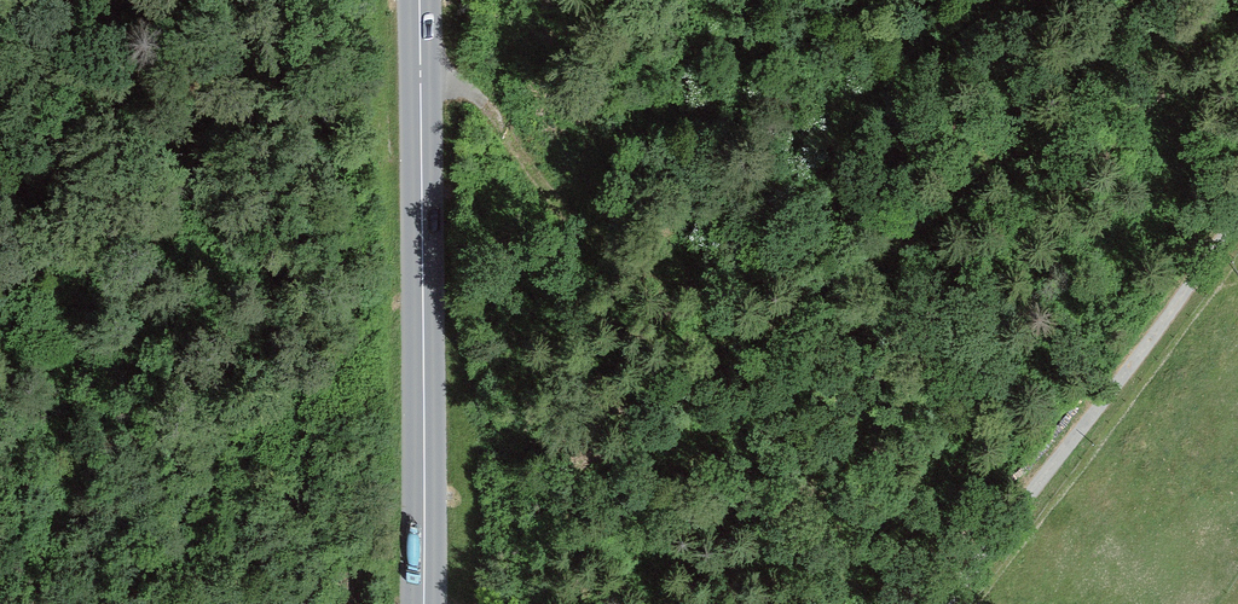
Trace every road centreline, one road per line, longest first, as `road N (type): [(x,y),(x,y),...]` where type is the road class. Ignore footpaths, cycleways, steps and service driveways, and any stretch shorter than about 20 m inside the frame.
road 1 (track): [(1115,0),(965,180),(827,276),(713,282),(609,246),(540,177),(426,29)]
road 2 (secondary): [(428,603),(433,145),(424,0)]
road 3 (unclassified): [(941,603),(1132,339),(1237,222)]

